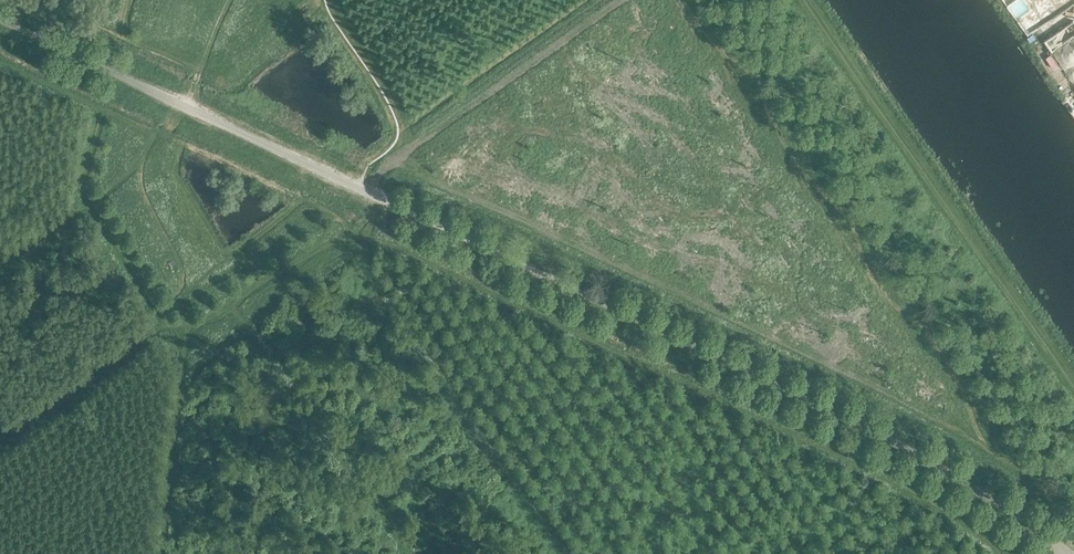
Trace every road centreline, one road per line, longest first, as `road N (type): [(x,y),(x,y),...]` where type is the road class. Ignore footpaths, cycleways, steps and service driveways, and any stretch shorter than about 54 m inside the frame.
road 1 (unclassified): [(1069,553),(887,435),(0,20)]
road 2 (track): [(1000,553),(879,477),(378,237),(370,229),(385,200)]

